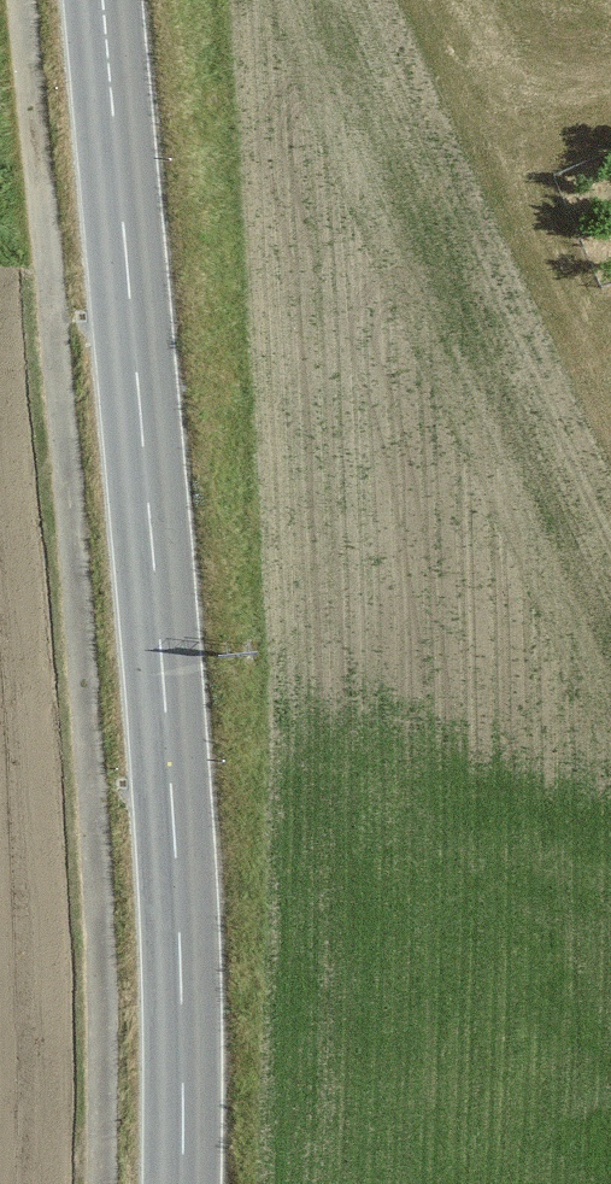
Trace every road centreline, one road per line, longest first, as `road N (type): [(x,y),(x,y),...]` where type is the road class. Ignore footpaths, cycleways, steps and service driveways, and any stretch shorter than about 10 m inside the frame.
road 1 (track): [(22,0),(105,904),(105,1183)]
road 2 (primary): [(100,0),(161,674),(178,967),(178,1183)]

